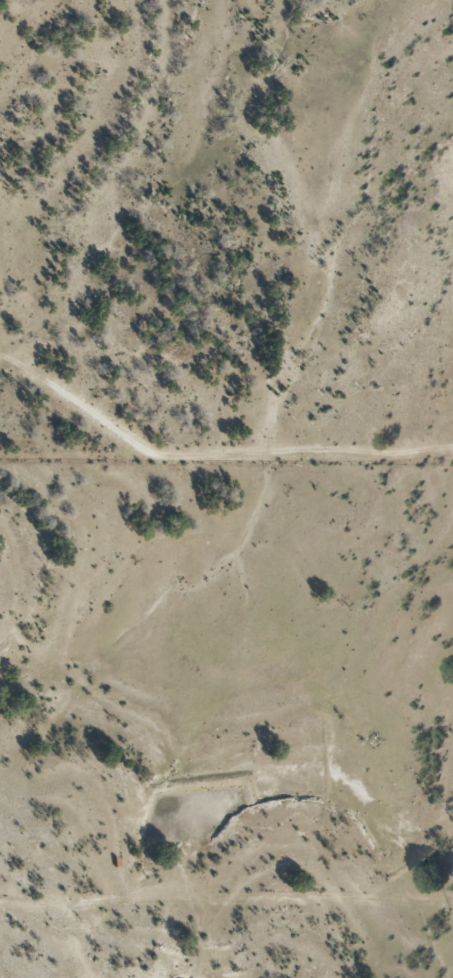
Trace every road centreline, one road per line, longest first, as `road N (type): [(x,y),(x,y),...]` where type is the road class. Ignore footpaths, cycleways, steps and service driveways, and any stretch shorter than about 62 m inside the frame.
road 1 (residential): [(452,462),(250,462),(142,450),(0,369)]
road 2 (residential): [(452,899),(0,908)]

